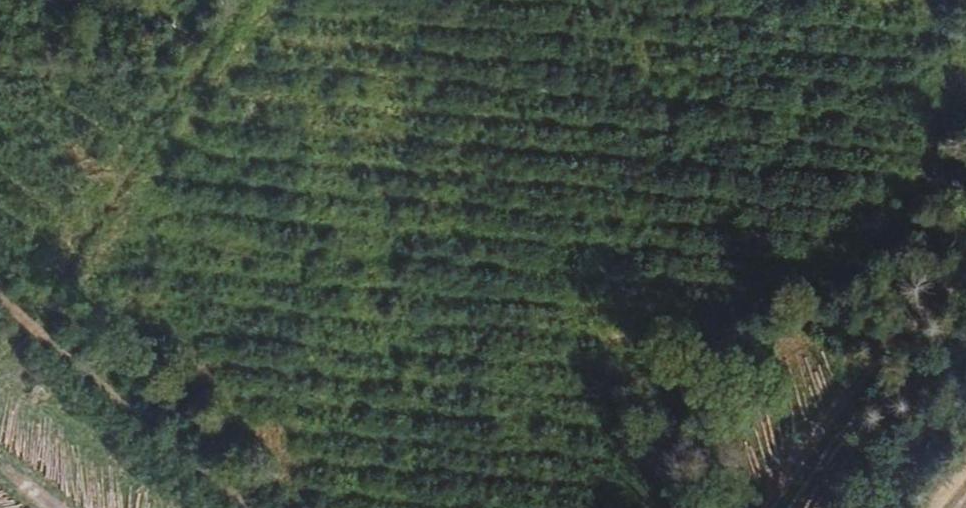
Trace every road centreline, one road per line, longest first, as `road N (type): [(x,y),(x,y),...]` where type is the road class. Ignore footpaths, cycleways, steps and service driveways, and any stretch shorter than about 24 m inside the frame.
road 1 (track): [(965,268),(855,383),(771,507)]

